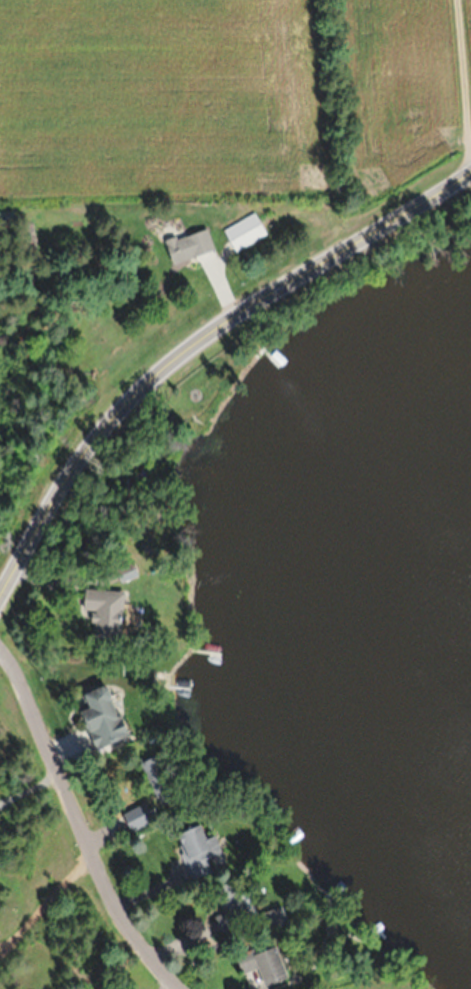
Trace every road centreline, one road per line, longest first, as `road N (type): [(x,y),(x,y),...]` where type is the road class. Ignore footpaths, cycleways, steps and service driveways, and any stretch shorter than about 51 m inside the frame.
road 1 (secondary): [(0,595),(82,458),(149,383),(211,333),(470,171)]
road 2 (residential): [(0,649),(21,675),(110,893),(140,945),(181,988)]

